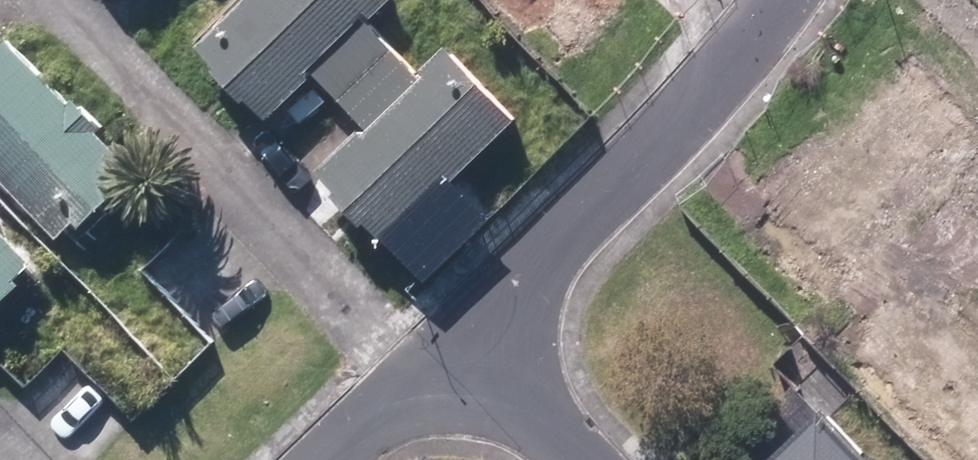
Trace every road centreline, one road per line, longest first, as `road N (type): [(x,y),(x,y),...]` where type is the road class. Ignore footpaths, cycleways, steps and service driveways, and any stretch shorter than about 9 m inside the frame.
road 1 (residential): [(423,379),(177,115),(57,0)]
road 2 (residential): [(776,0),(727,69),(460,346)]
road 3 (residential): [(570,459),(460,346)]

